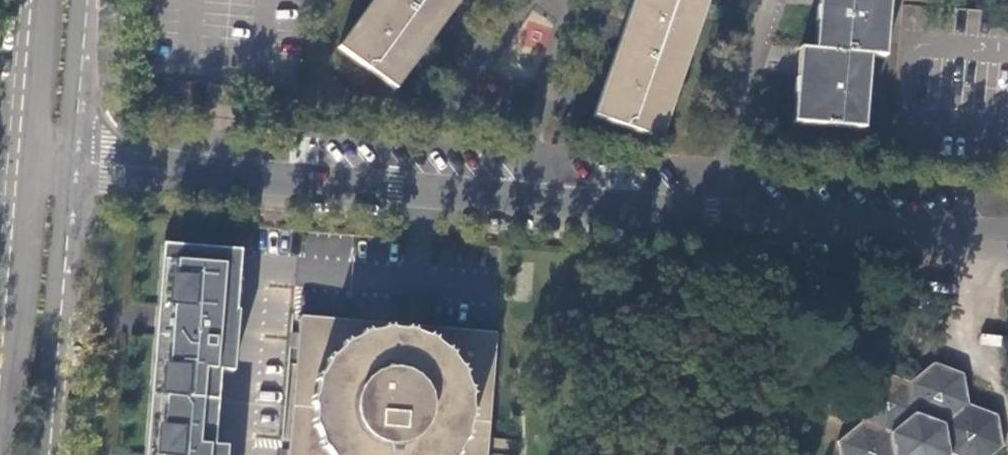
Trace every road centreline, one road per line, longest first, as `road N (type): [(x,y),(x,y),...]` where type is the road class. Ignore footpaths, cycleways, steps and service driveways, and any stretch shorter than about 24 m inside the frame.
road 1 (residential): [(74,161),(713,213)]
road 2 (residential): [(713,213),(1007,237)]
road 3 (secondary): [(47,454),(74,161)]
road 4 (secondary): [(28,157),(0,415)]
road 5 (residential): [(713,213),(734,112),(771,0)]
road 6 (secondary): [(74,161),(88,0)]
road 7 (secondary): [(40,0),(28,157)]

